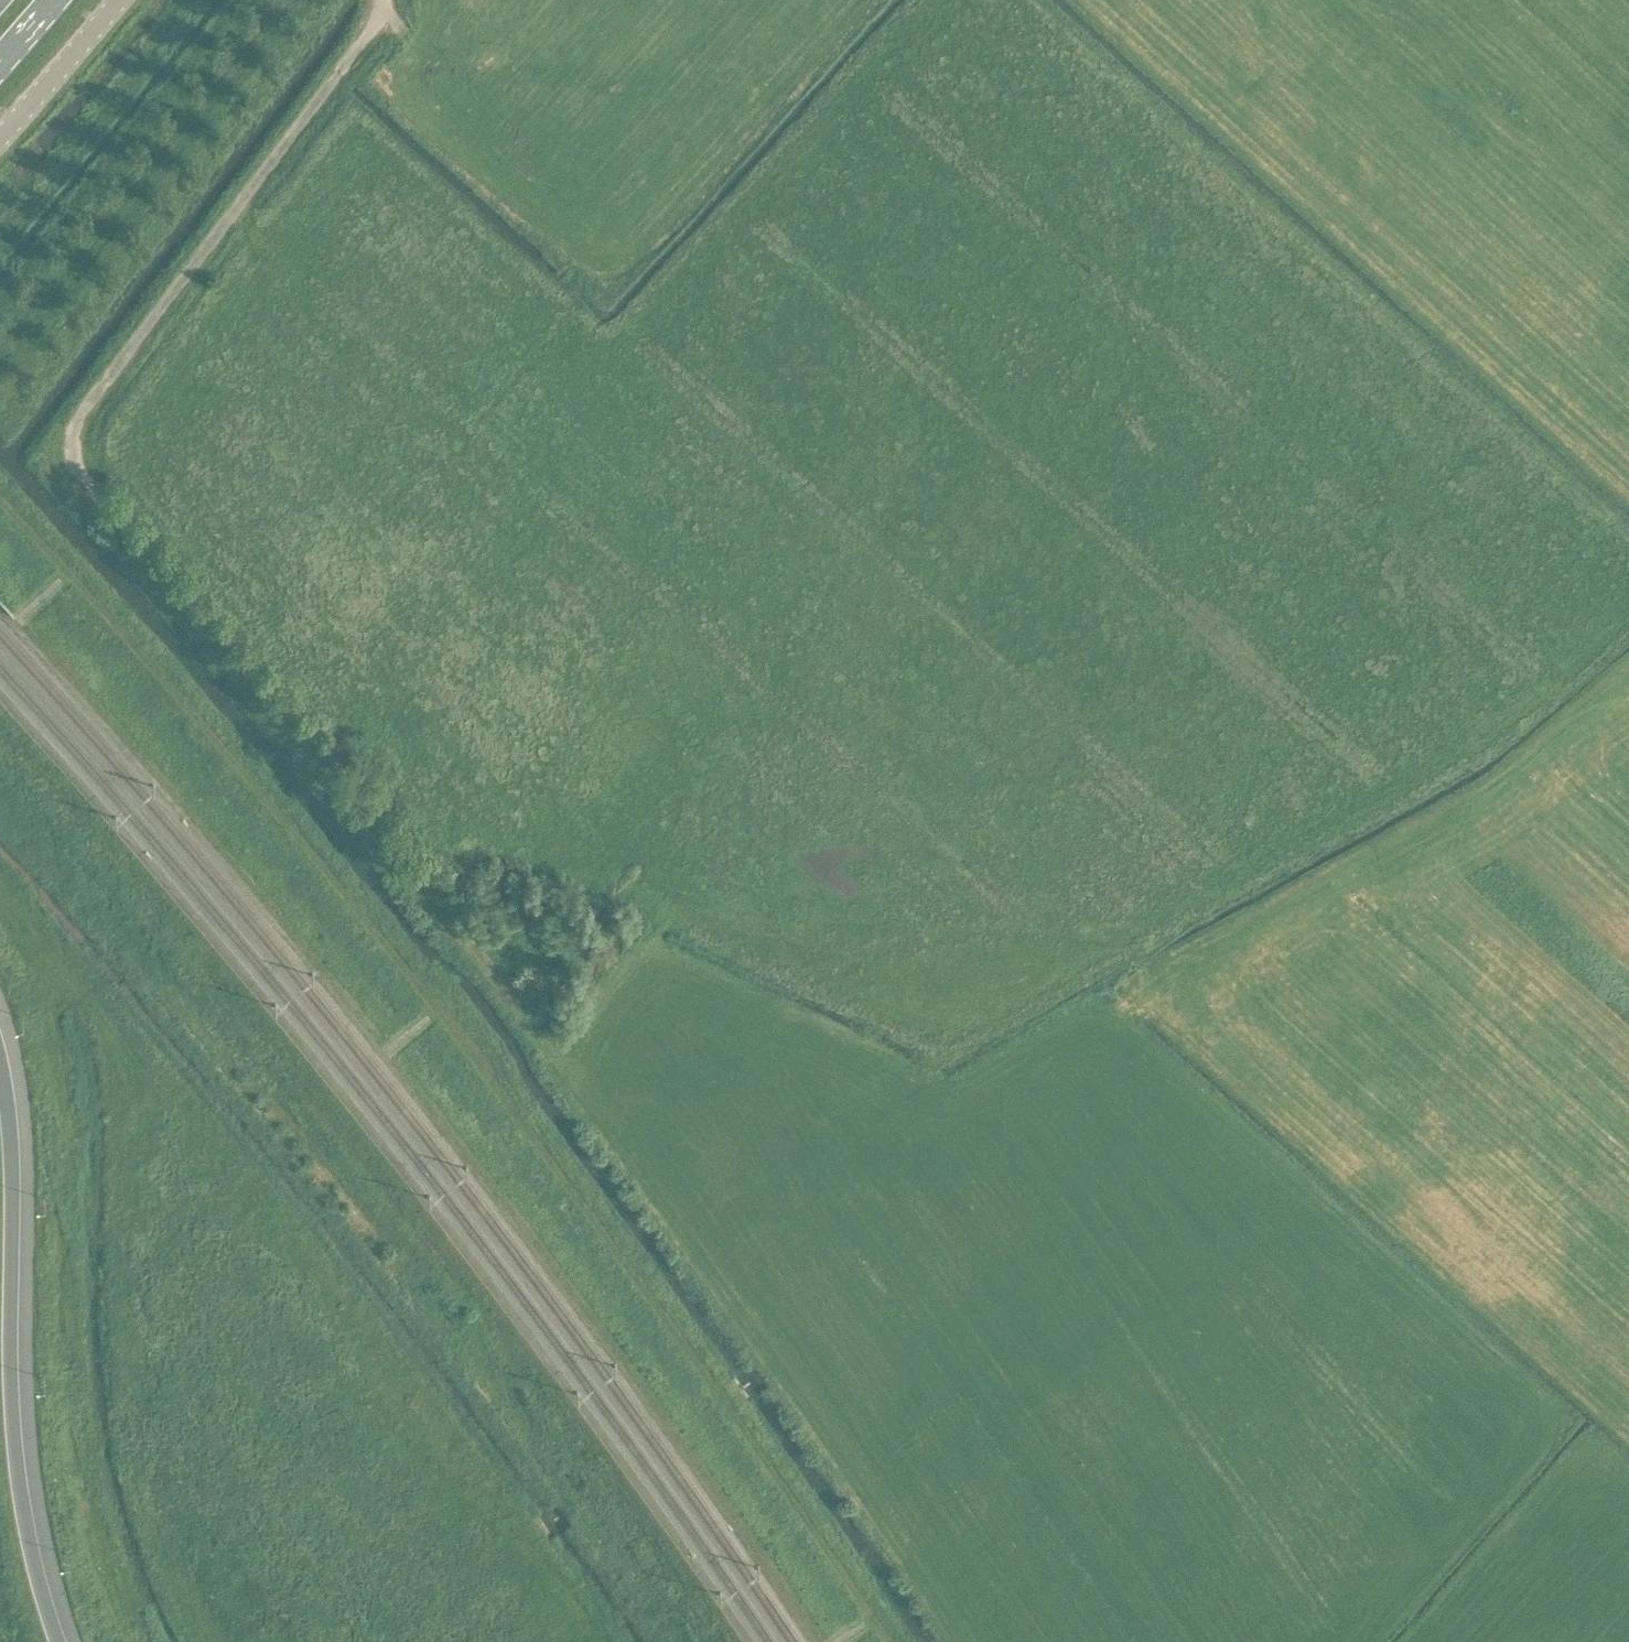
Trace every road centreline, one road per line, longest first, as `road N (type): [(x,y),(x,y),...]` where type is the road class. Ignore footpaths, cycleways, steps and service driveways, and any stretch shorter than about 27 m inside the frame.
road 1 (track): [(888,1641),(666,1317),(424,994),(0,490)]
road 2 (unclassified): [(390,839),(359,785),(91,486),(74,453),(87,405),(378,19),(384,0)]
road 3 (trunk): [(59,1641),(17,1457),(12,1179),(0,1062)]
road 4 (track): [(550,1048),(390,839)]
road 5 (unclassified): [(0,132),(115,0)]

